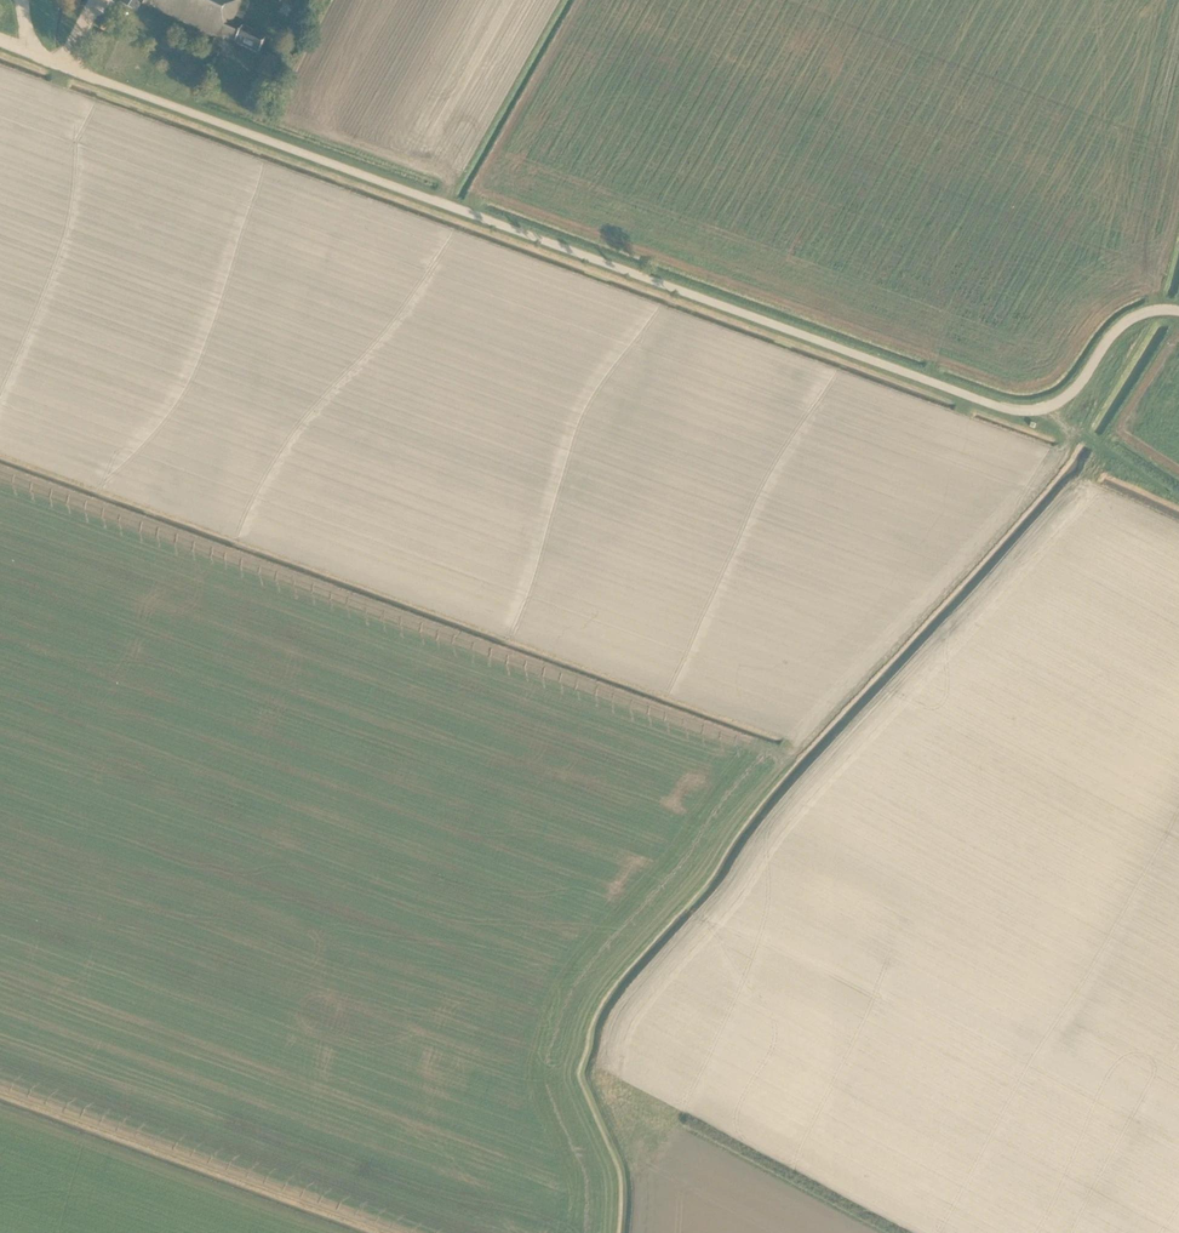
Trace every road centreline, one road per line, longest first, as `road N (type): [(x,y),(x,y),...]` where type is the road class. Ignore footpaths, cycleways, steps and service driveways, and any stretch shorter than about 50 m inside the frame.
road 1 (unclassified): [(34,57),(993,407),(1018,411),(1064,401)]
road 2 (unclassified): [(1178,313),(1142,315),(1113,335),(1064,401)]

